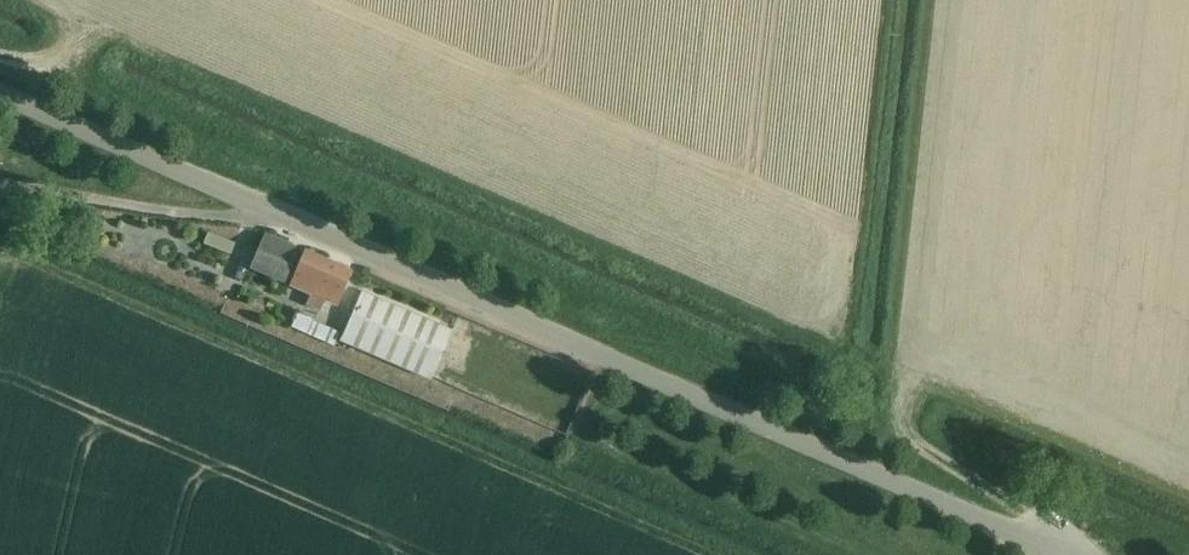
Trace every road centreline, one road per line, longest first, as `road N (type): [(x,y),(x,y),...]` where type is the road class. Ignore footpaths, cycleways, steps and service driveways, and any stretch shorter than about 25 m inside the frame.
road 1 (track): [(0,46),(1179,554)]
road 2 (unclassified): [(1061,554),(0,94)]
road 3 (track): [(929,0),(893,338),(897,416),(912,443),(1028,515),(1051,551)]
road 4 (track): [(1188,498),(931,386),(825,330)]
road 5 (track): [(589,349),(663,347),(721,359)]

